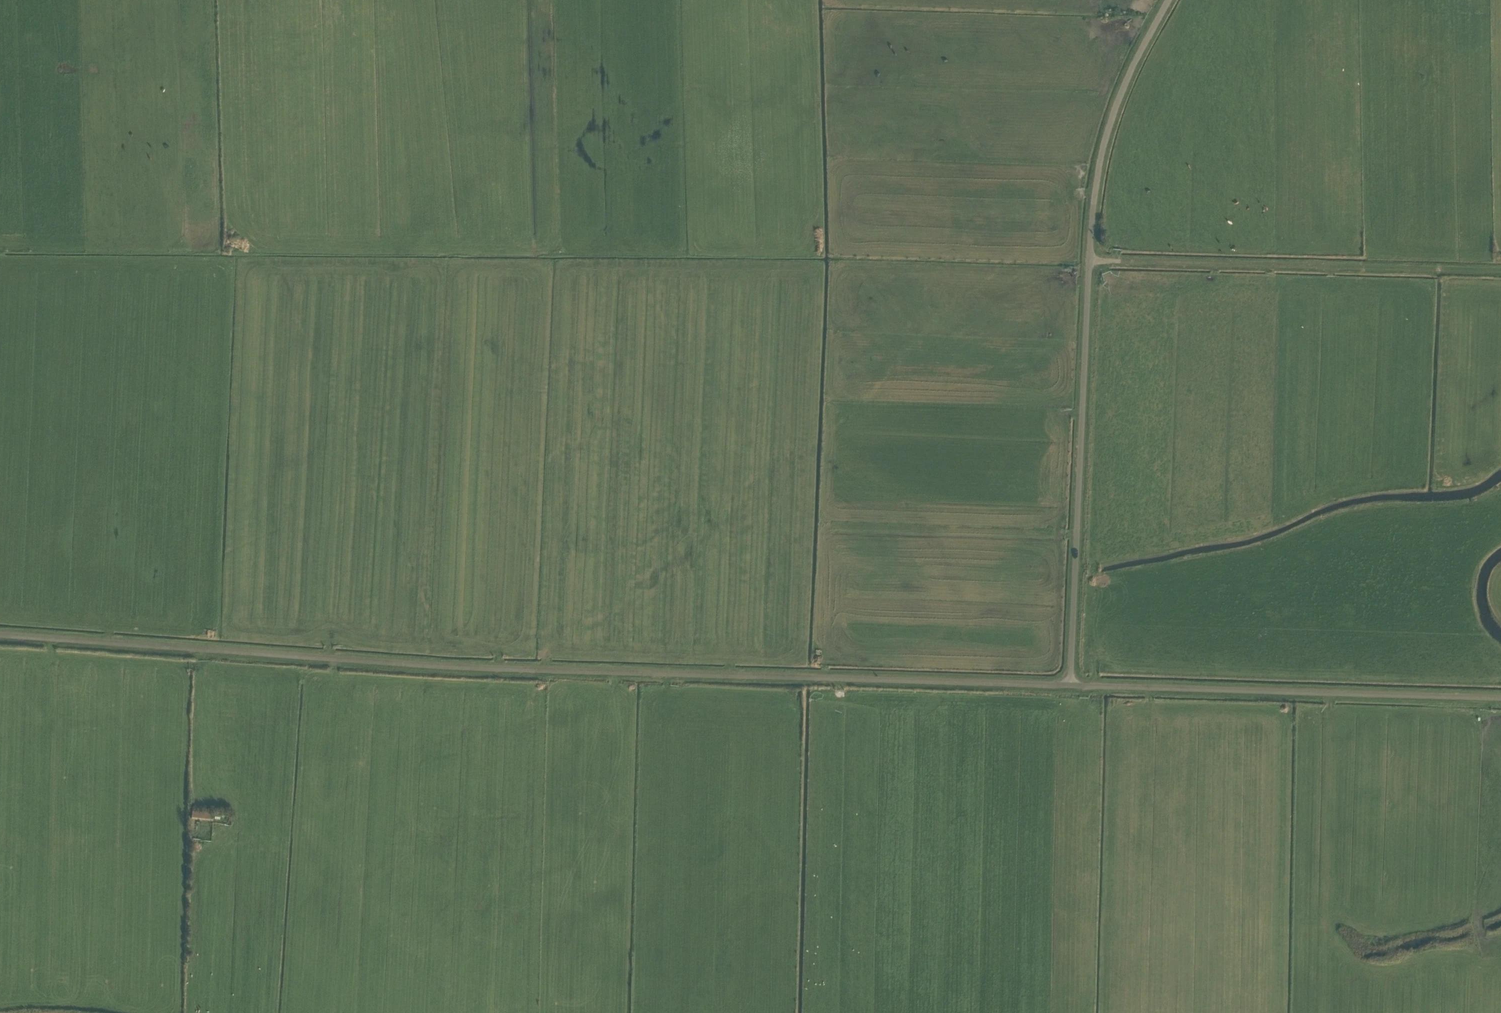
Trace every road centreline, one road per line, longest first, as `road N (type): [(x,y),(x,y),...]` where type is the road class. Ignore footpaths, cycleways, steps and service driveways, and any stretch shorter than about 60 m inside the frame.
road 1 (unclassified): [(1073,690),(434,661),(0,630)]
road 2 (unclassified): [(1073,690),(1101,175),(1120,98),(1168,0)]
road 3 (unclassified): [(1500,702),(1073,690)]
road 4 (track): [(1500,275),(1124,265)]
road 5 (track): [(202,645),(201,799)]

